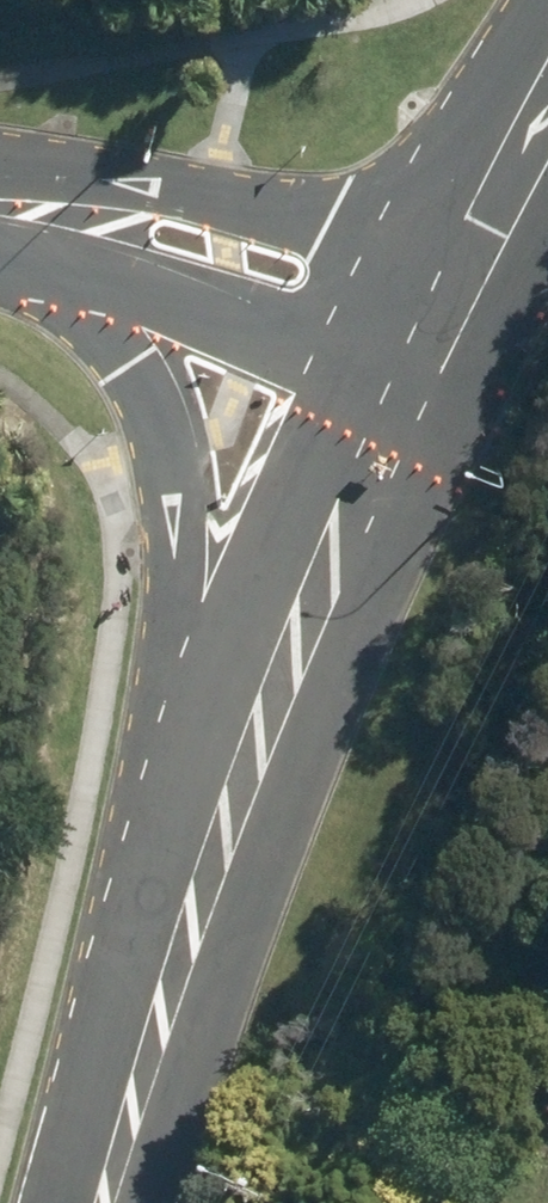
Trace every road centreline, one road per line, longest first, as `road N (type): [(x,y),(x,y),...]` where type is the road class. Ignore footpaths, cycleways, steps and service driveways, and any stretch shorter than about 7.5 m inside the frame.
road 1 (tertiary): [(247,764),(134,263)]
road 2 (tertiary): [(247,764),(101,1202)]
road 3 (residential): [(29,212),(224,210),(457,286)]
road 4 (tertiary): [(410,382),(247,764)]
road 5 (residential): [(410,382),(134,263)]
road 6 (tertiary): [(547,114),(457,286)]

